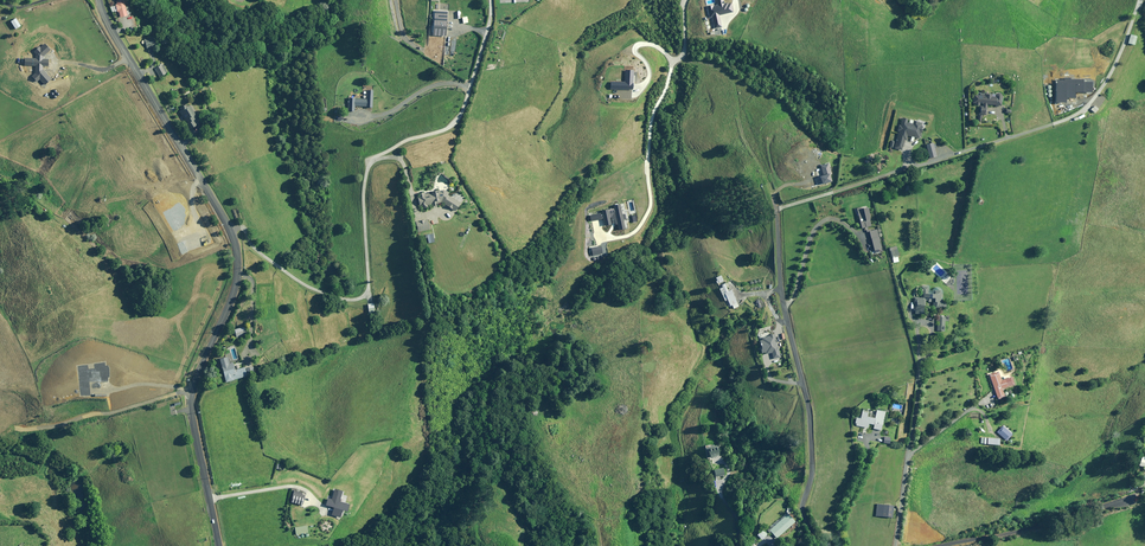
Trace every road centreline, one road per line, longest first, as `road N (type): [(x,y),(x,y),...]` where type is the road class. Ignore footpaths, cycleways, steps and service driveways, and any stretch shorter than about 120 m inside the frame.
road 1 (residential): [(1132,0),(1106,73),(1071,114),(775,209),(779,289),(807,394),(808,545)]
road 2 (residential): [(232,238),(325,294),(350,300),(367,294),(364,193),(371,160),(453,125),(470,93),(490,0)]
road 3 (unclassified): [(218,545),(191,405),(233,293),(232,238)]
road 4 (unclassified): [(232,238),(99,0)]
road 5 (unclassified): [(939,545),(1133,497)]

